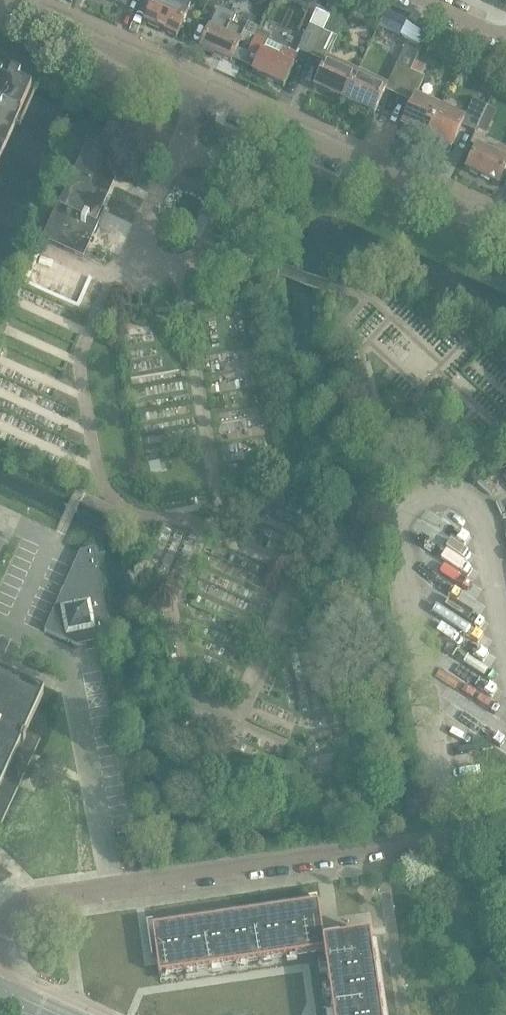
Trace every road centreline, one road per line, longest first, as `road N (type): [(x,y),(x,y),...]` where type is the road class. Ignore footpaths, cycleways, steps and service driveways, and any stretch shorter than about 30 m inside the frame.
road 1 (tertiary): [(505,229),(6,0)]
road 2 (residential): [(0,934),(12,913),(38,898),(505,832)]

